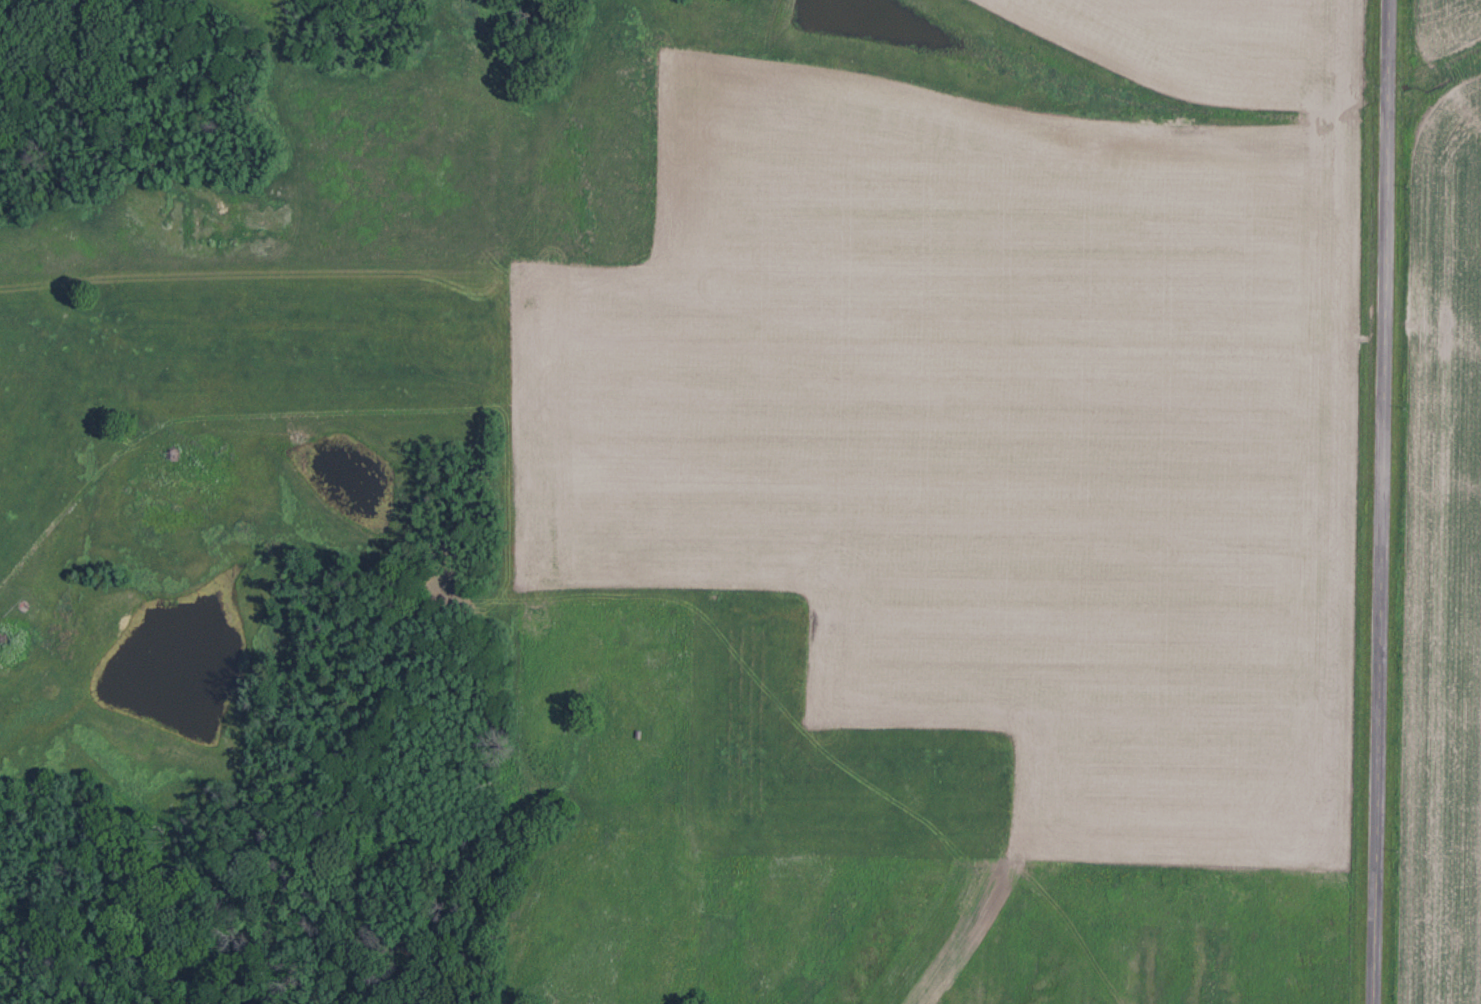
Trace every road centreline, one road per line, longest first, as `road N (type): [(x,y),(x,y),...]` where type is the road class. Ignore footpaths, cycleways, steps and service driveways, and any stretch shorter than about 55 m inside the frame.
road 1 (tertiary): [(1376,1003),(1394,0)]

